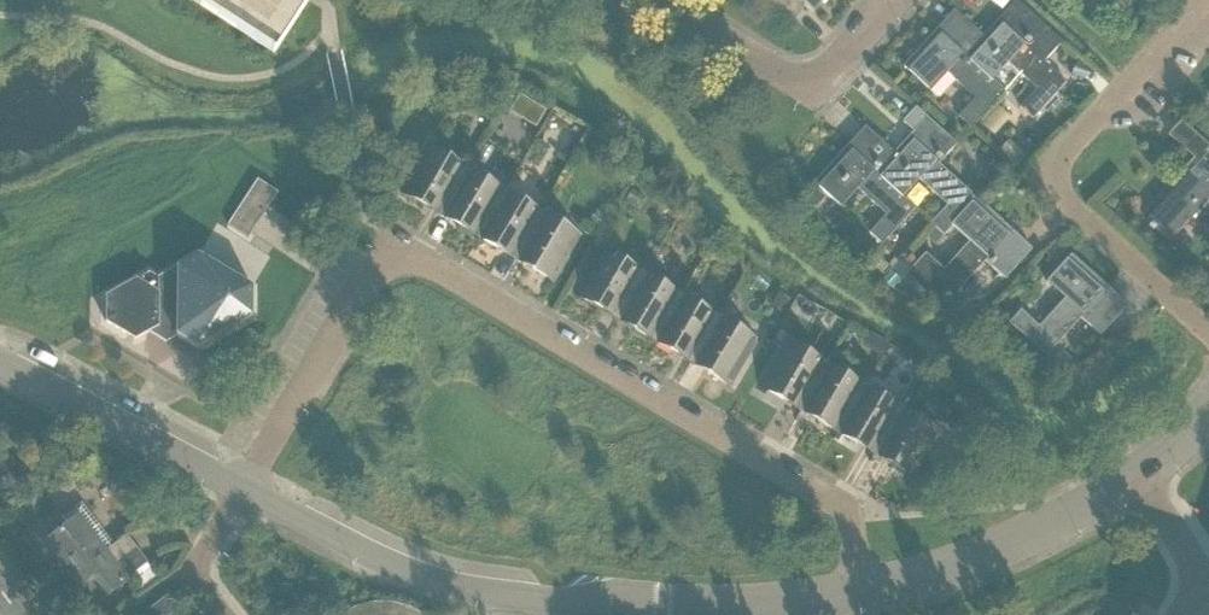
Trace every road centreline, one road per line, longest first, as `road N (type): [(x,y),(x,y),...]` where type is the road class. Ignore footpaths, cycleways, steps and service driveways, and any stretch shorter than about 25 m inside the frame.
road 1 (residential): [(858,596),(858,520),(848,499),(419,243),(397,254),(249,490)]
road 2 (unclassified): [(249,490),(414,577),(491,597),(669,614),(803,610),(858,596)]
road 3 (residential): [(1208,327),(1043,179),(1208,2)]
road 4 (unclassified): [(858,596),(989,558),(1155,481)]
road 5 (unclassified): [(899,0),(814,96),(663,0)]
road 6 (unclassified): [(0,365),(249,490)]
road 7 (residential): [(249,490),(217,571),(229,614)]

